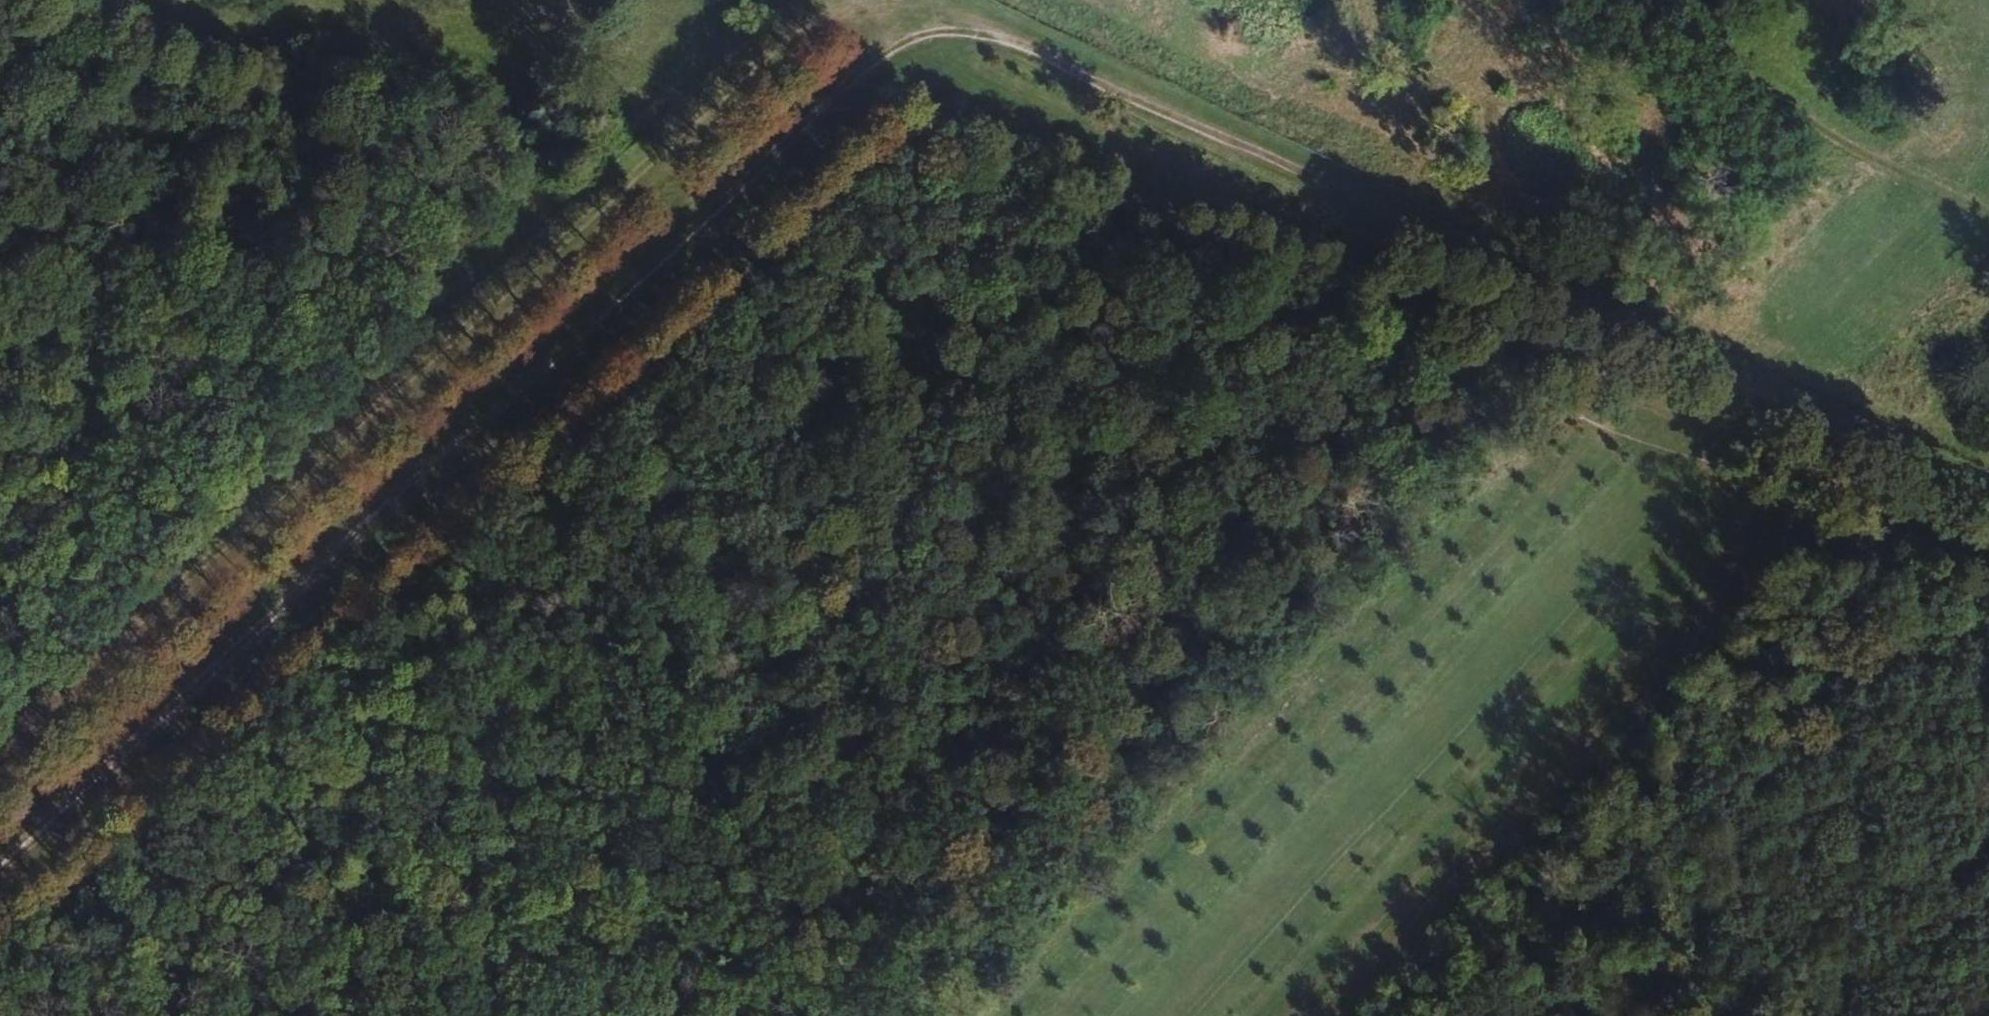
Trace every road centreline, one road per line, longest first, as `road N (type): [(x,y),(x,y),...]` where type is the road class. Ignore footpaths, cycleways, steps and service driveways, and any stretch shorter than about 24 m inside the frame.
road 1 (track): [(0,865),(884,61)]
road 2 (track): [(1153,1015),(1689,425)]
road 3 (track): [(1988,212),(1944,194),(1641,0)]

